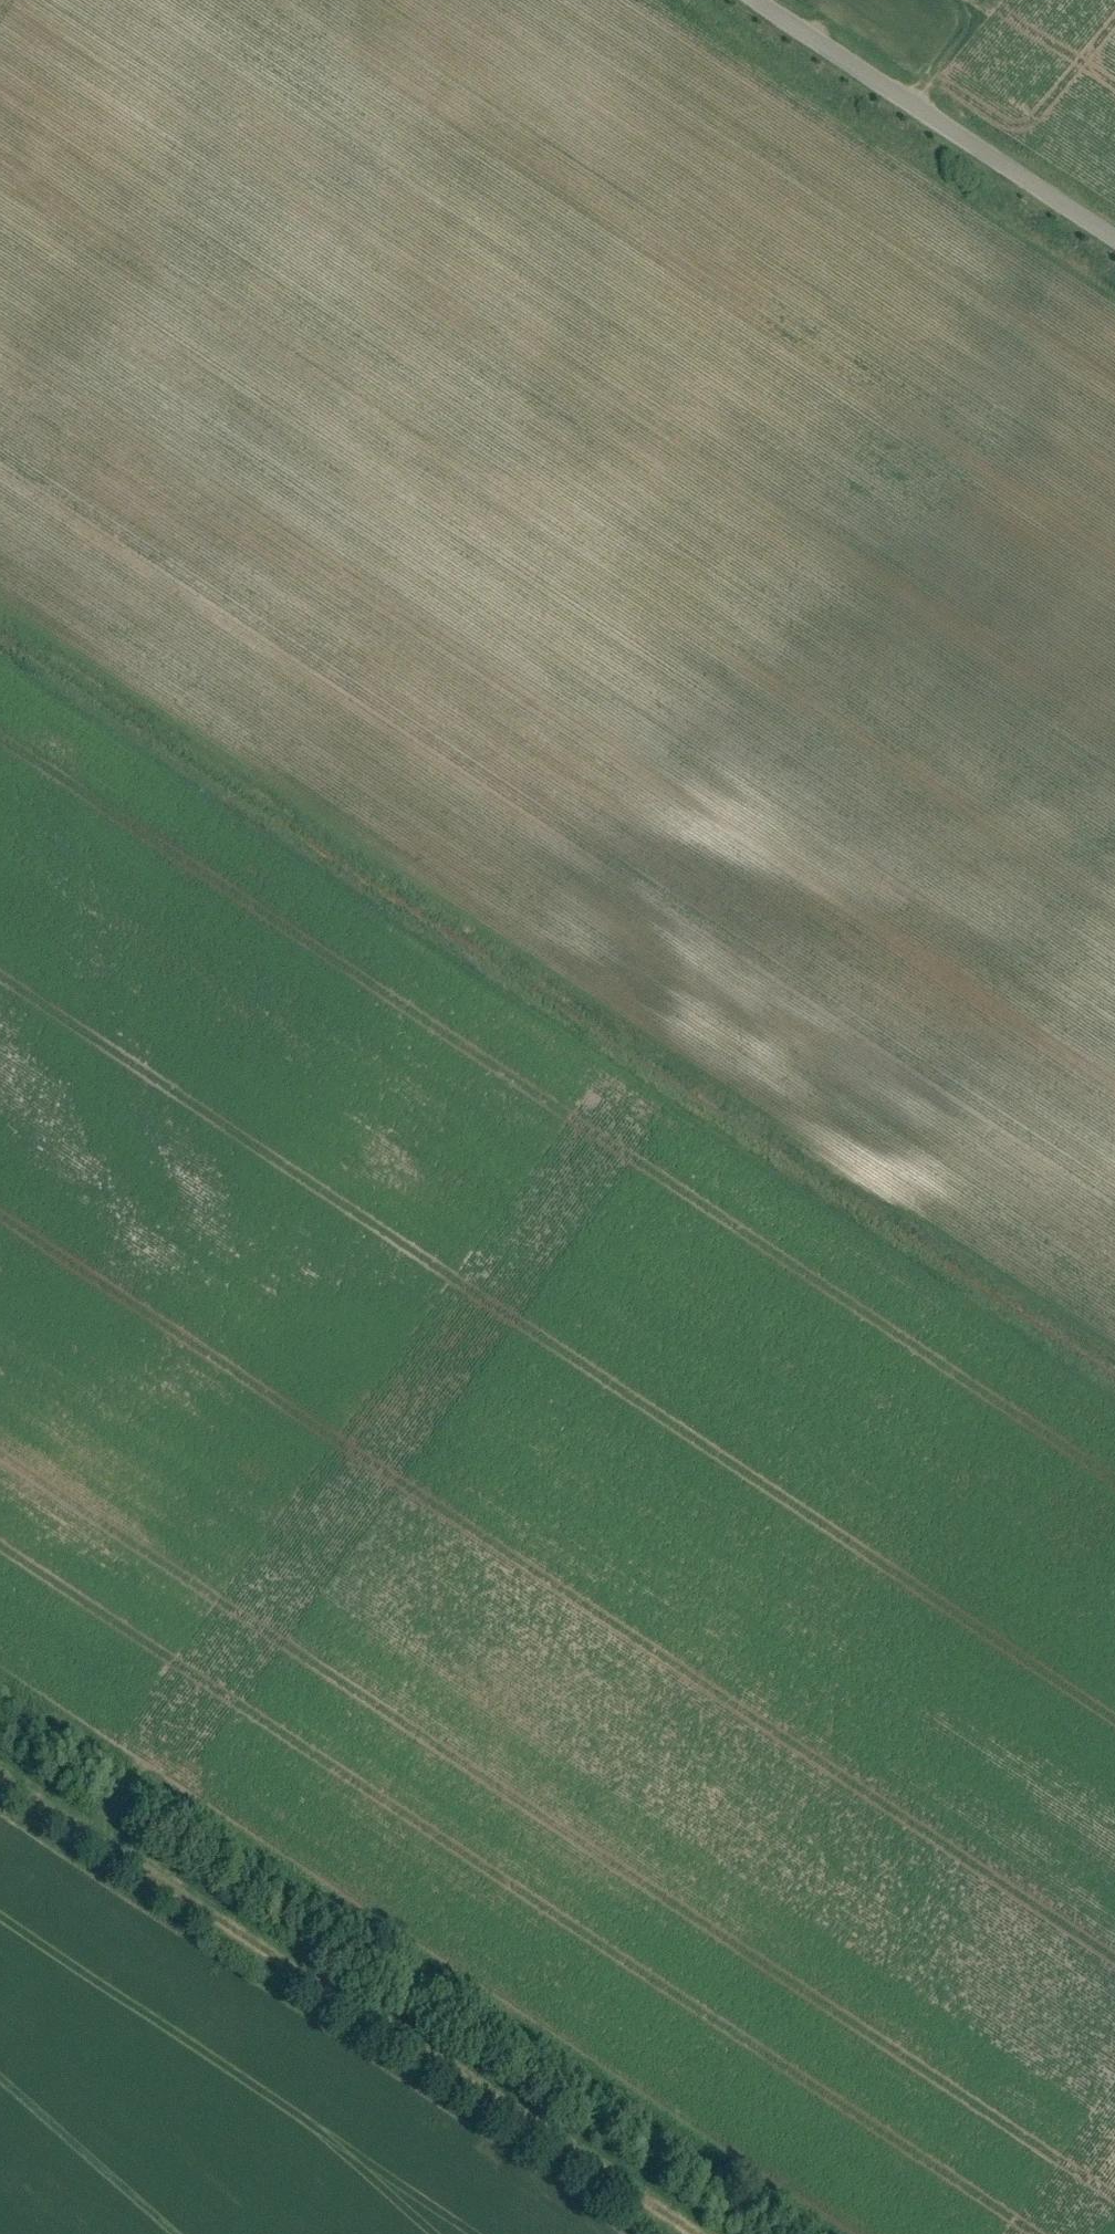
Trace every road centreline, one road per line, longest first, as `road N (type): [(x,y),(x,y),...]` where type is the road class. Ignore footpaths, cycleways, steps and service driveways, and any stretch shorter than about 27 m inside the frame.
road 1 (track): [(689,2233),(0,1776)]
road 2 (unclassified): [(756,0),(1114,238)]

